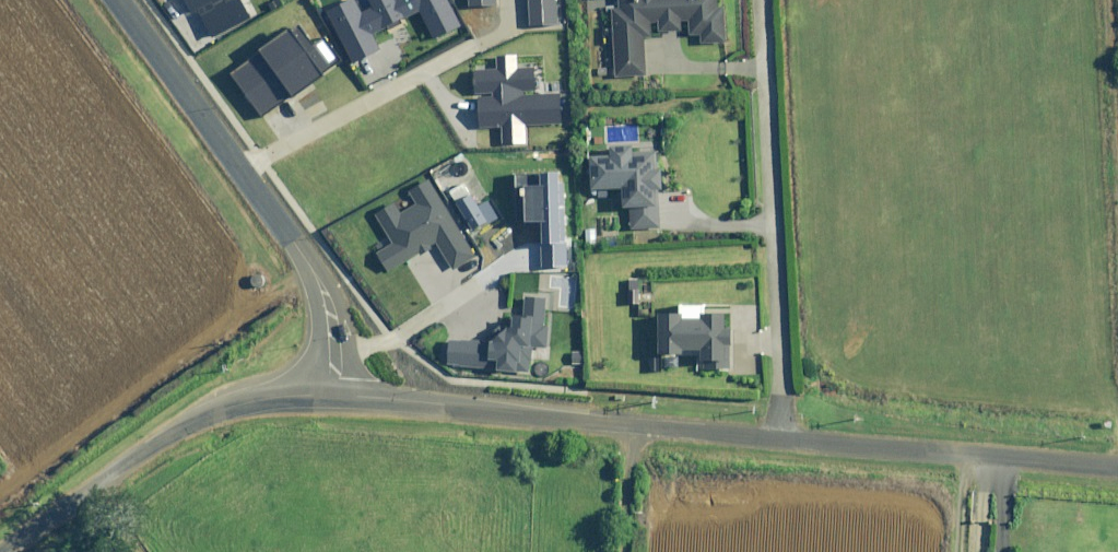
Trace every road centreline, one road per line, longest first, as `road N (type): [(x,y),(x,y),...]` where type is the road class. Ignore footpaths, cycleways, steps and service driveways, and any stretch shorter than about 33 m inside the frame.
road 1 (residential): [(759,0),(779,438)]
road 2 (unclassified): [(368,396),(779,438)]
road 3 (unclassified): [(779,438),(1117,466)]
road 4 (unclassified): [(117,0),(319,270)]
road 5 (unclassified): [(7,551),(199,415),(237,394),(287,389)]
road 6 (unclassified): [(319,270),(348,319),(368,396)]
road 7 (unclassified): [(319,270),(311,362),(287,389)]

